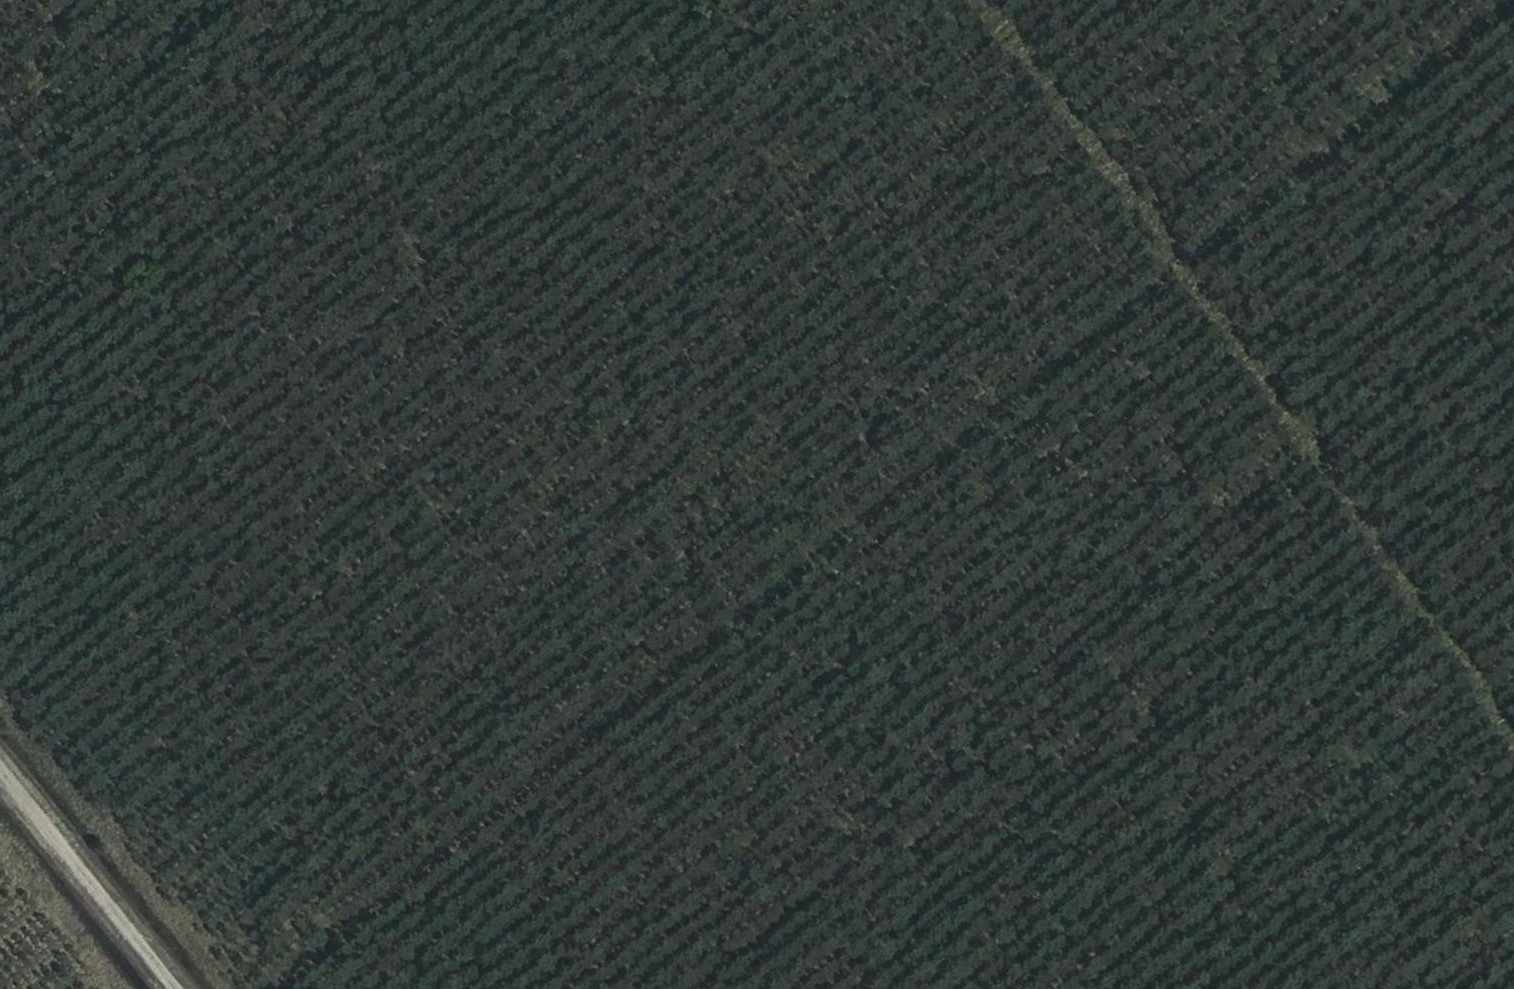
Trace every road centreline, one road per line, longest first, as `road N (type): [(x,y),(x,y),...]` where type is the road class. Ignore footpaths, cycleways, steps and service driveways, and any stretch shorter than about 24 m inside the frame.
road 1 (track): [(0,754),(186,988)]

